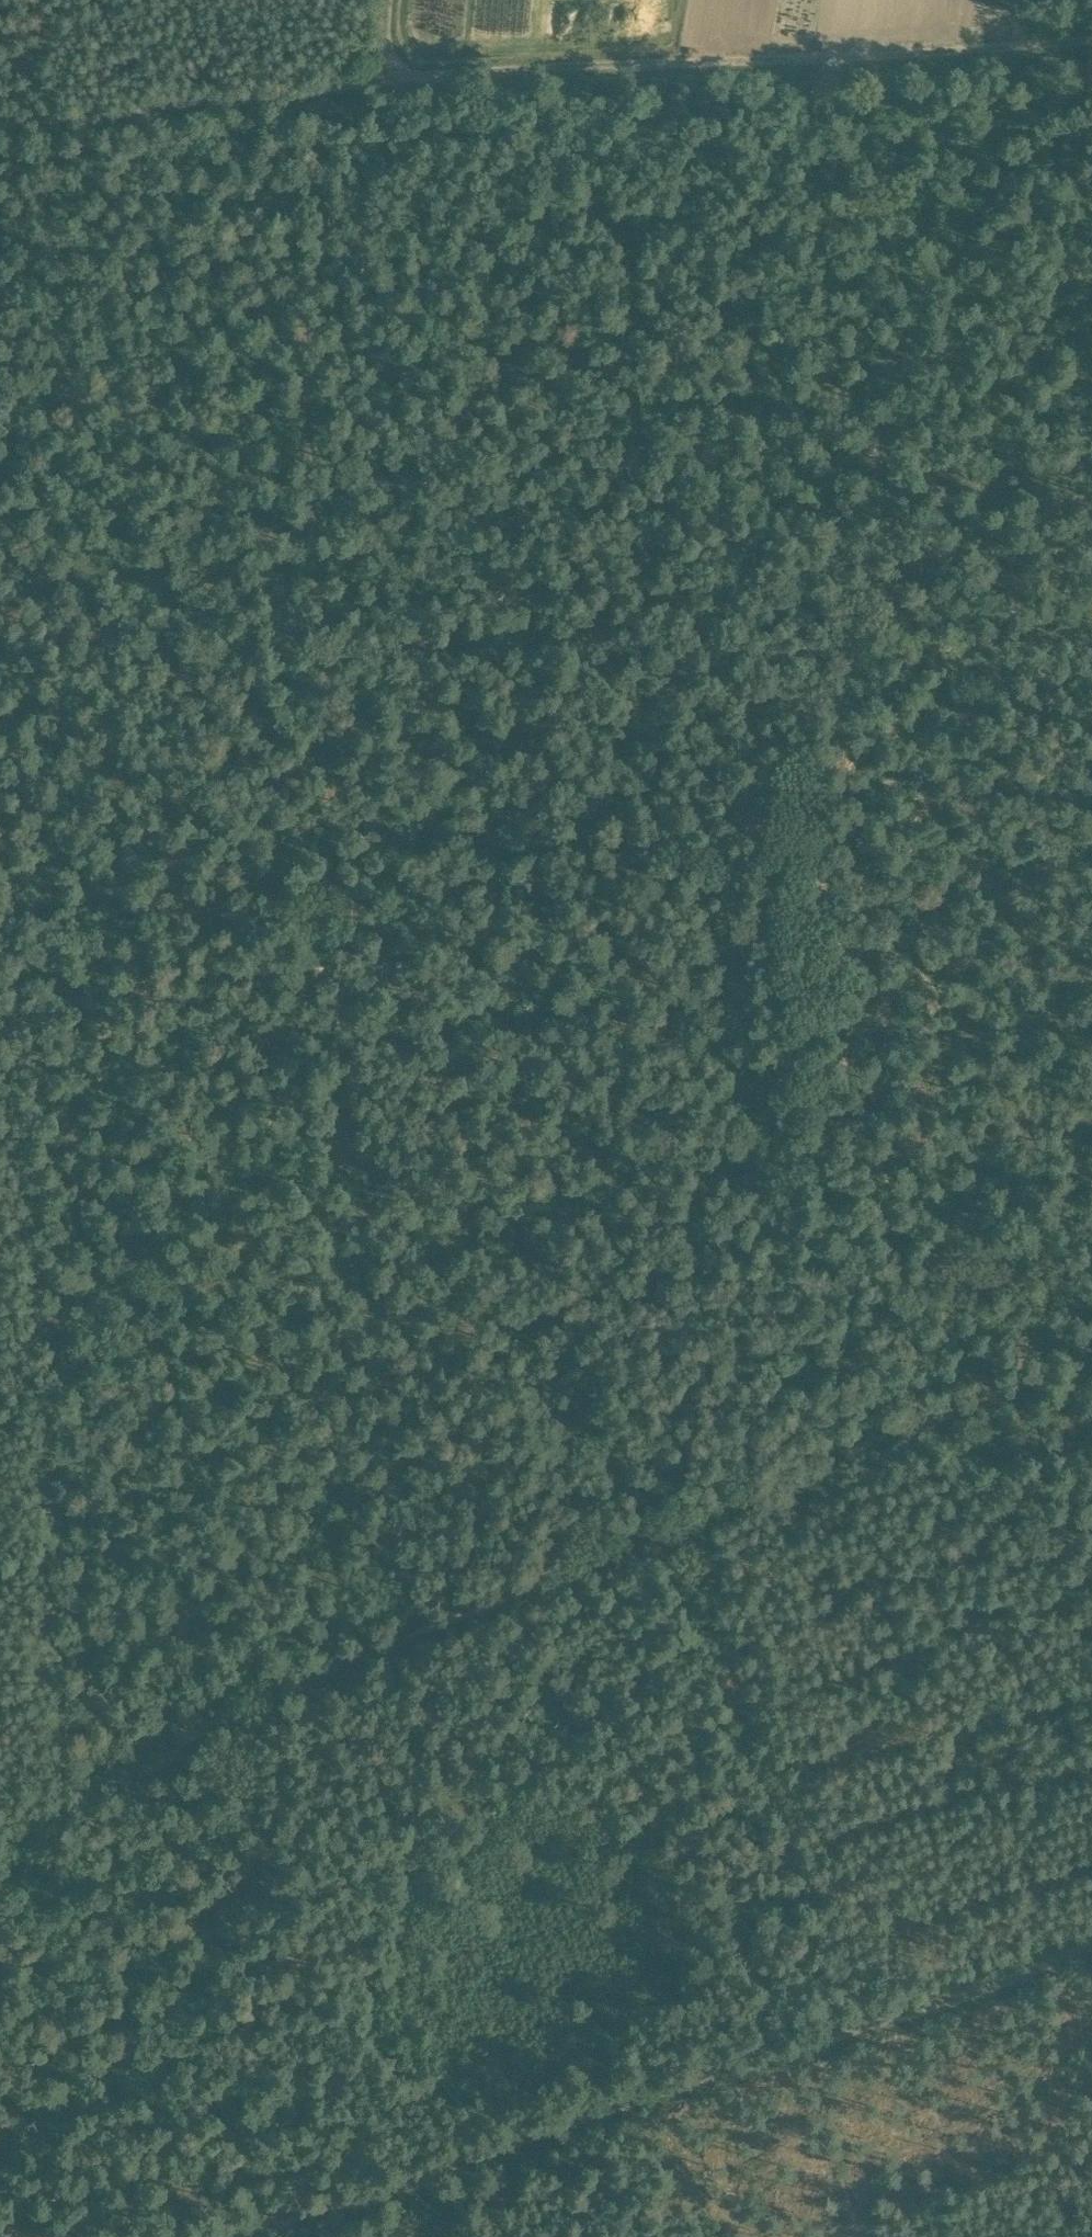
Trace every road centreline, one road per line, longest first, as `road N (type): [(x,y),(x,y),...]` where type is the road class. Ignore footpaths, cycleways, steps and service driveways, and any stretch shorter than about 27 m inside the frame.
road 1 (track): [(0,117),(1091,30)]
road 2 (track): [(139,2236),(197,2233),(371,2190),(857,2036)]
road 3 (track): [(656,1525),(0,1827)]
road 4 (track): [(1091,1335),(656,1525)]
road 5 (track): [(1047,1973),(857,2036)]

